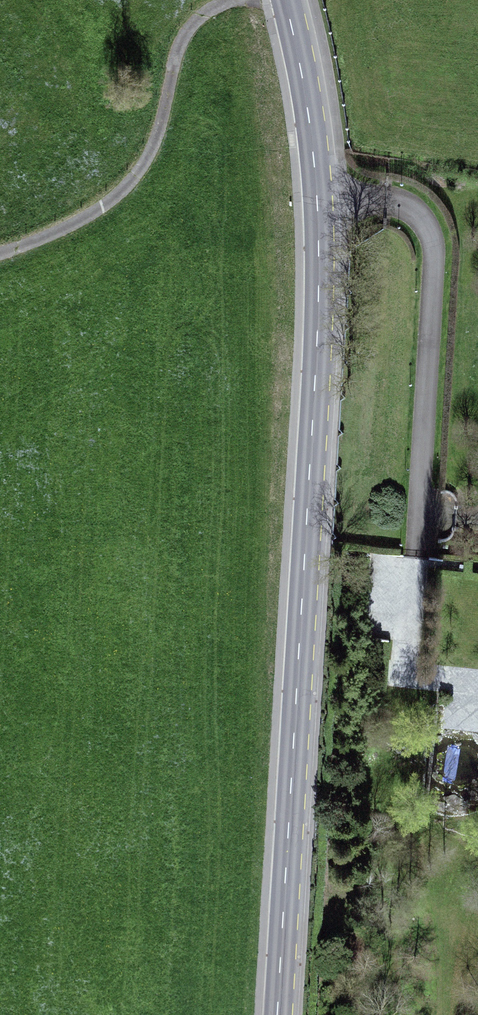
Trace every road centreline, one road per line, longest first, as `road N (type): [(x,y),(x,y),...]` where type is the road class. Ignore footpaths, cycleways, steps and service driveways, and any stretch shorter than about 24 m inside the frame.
road 1 (secondary): [(317,200),(317,337),(279,1014)]
road 2 (residential): [(317,200),(405,207),(431,237),(417,514)]
road 3 (track): [(0,251),(78,224),(135,179),(163,117),(182,40),(207,12),(232,0)]
road 4 (residential): [(417,514),(404,676),(477,685)]
road 5 (secondary): [(284,0),(317,200)]

